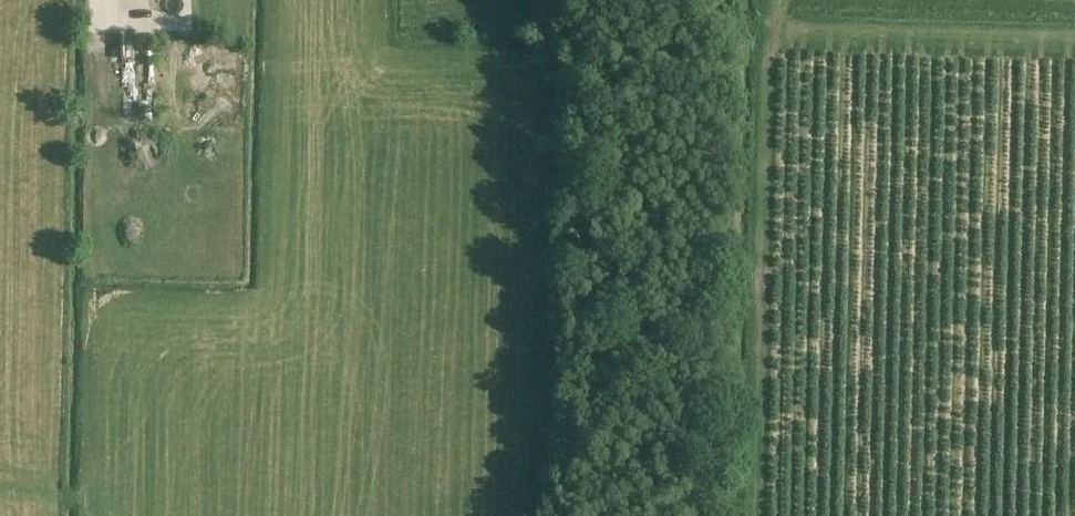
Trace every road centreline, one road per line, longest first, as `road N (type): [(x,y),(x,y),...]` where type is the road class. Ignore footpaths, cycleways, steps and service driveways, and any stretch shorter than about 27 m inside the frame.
road 1 (track): [(775,0),(763,515)]

